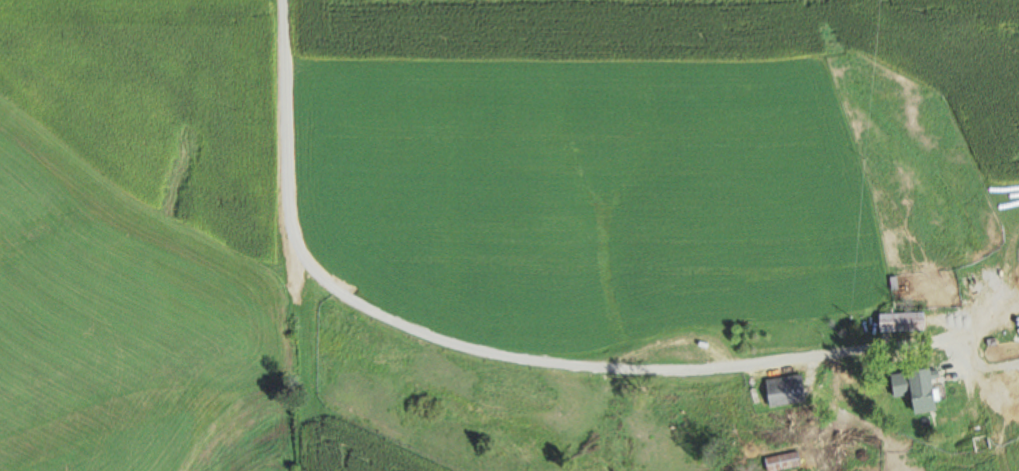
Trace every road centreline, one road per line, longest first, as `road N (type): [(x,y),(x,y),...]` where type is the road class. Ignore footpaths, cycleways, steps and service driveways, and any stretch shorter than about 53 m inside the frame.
road 1 (residential): [(831,355),(647,377),(466,346),(324,286),(300,253),(292,215)]
road 2 (residential): [(292,215),(279,0)]

